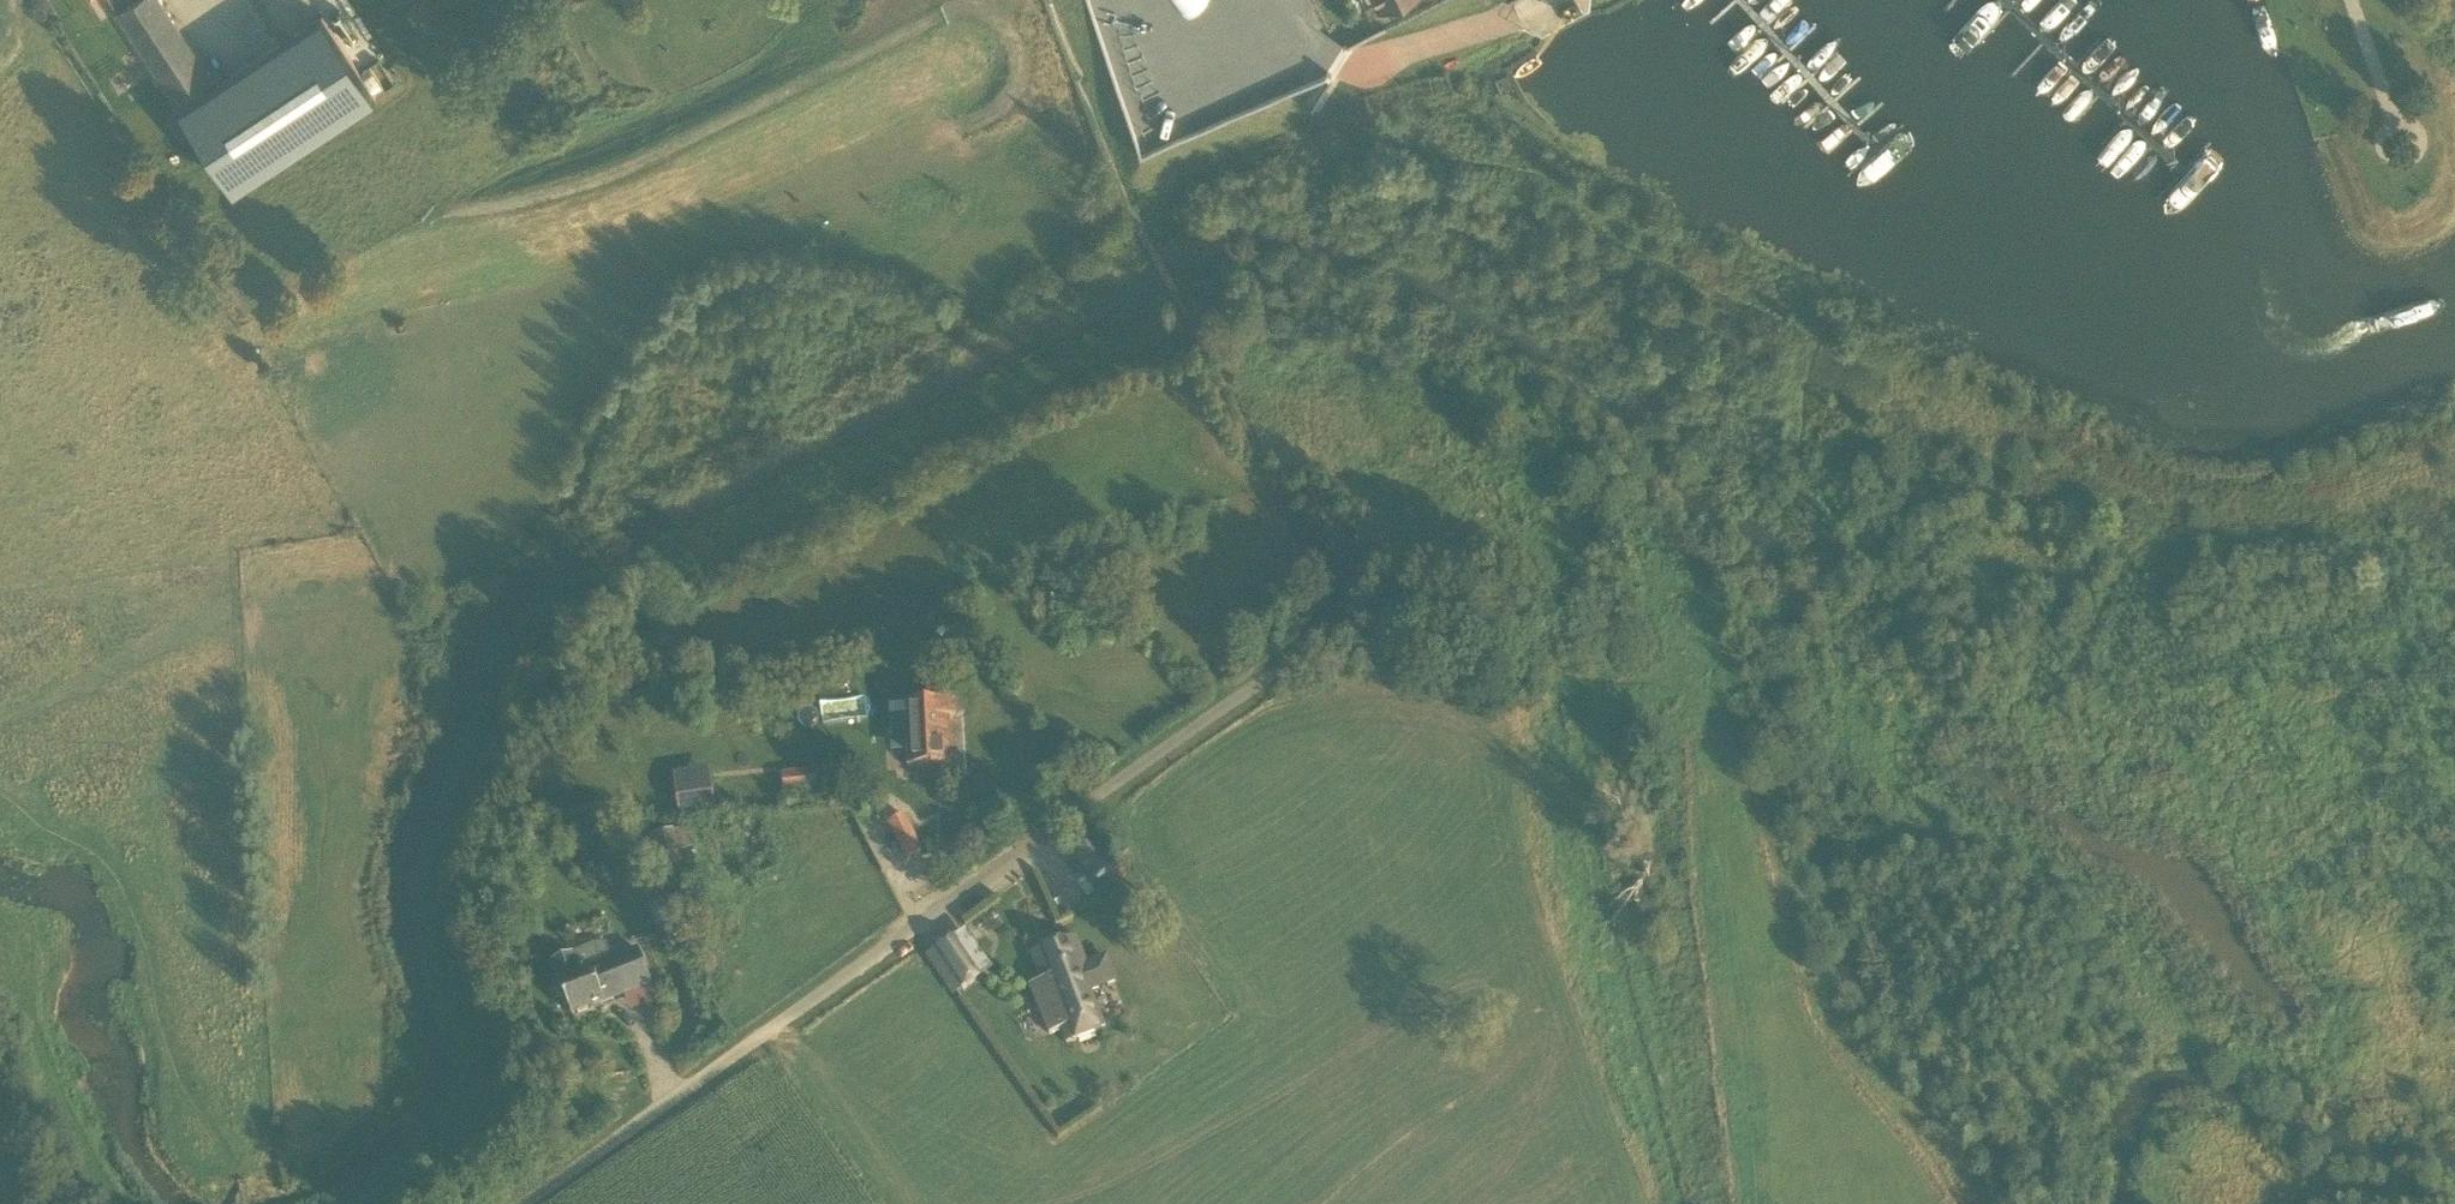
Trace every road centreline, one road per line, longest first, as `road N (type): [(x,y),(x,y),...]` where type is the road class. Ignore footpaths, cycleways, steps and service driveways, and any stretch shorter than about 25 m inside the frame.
road 1 (unclassified): [(509,1203),(1277,671)]

